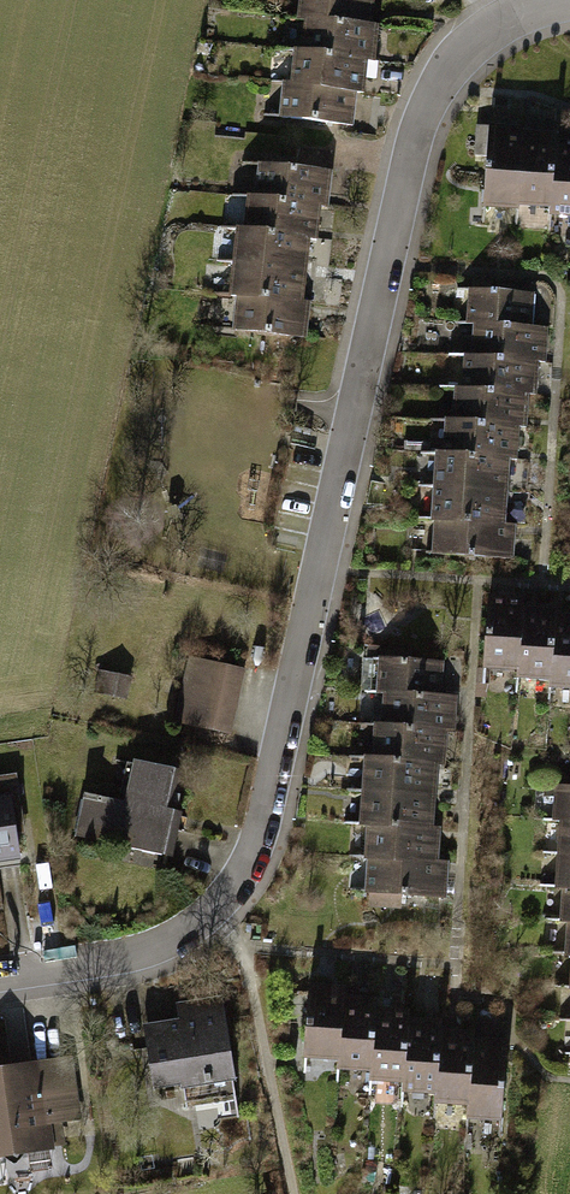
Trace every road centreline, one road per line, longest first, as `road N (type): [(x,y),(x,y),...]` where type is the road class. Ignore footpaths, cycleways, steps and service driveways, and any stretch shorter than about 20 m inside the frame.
road 1 (residential): [(0,977),(128,957),(215,910),(255,863),(424,133),(442,84),(475,41),(510,14),(569,1)]

